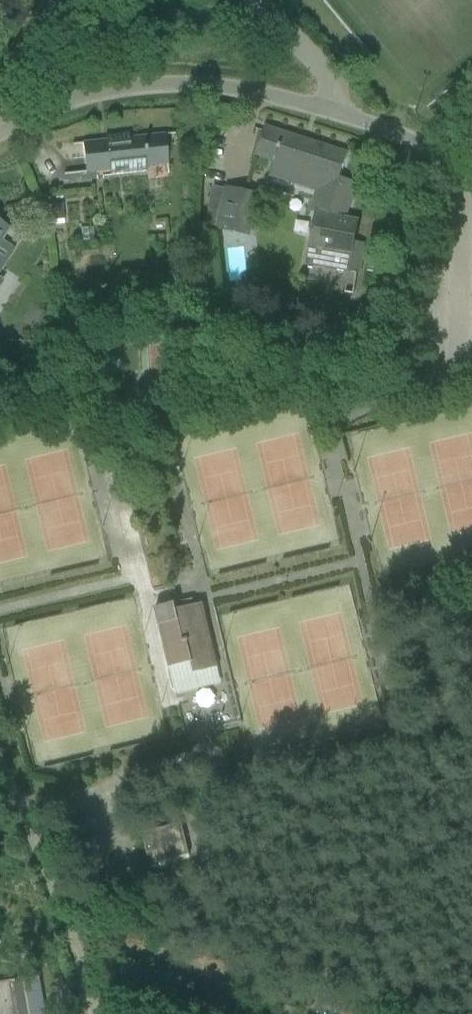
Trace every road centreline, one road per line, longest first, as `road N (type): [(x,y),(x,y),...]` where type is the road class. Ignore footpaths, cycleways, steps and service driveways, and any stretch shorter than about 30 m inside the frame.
road 1 (unclassified): [(0,133),(136,87),(192,84),(334,110)]
road 2 (unclassified): [(334,110),(471,170)]
road 3 (residential): [(334,110),(319,63),(254,0)]

